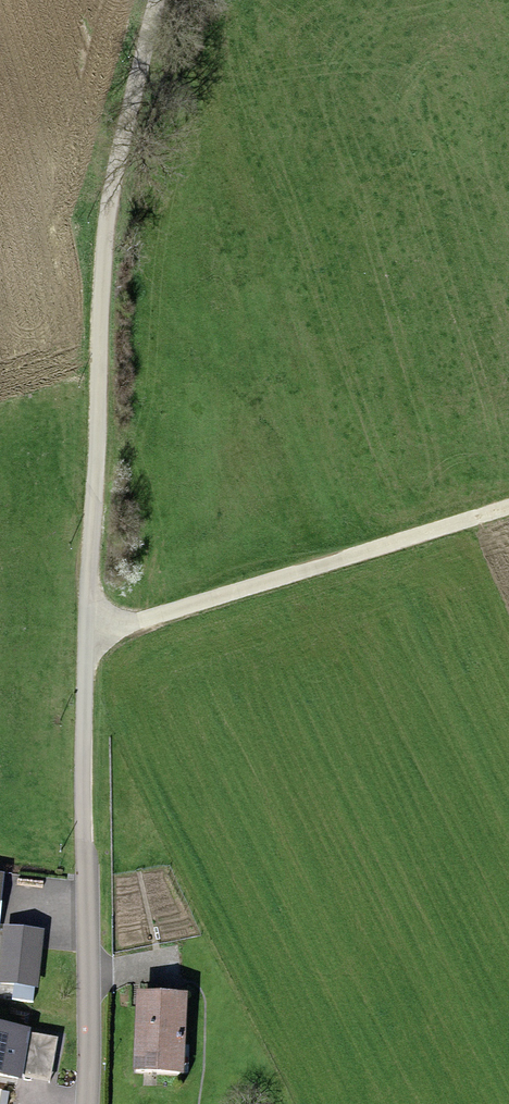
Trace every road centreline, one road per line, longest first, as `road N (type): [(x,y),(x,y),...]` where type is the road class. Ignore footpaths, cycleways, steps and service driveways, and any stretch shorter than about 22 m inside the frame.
road 1 (track): [(158,0),(123,138),(103,280),(86,646),(508,515)]
road 2 (residential): [(86,646),(85,1103)]

